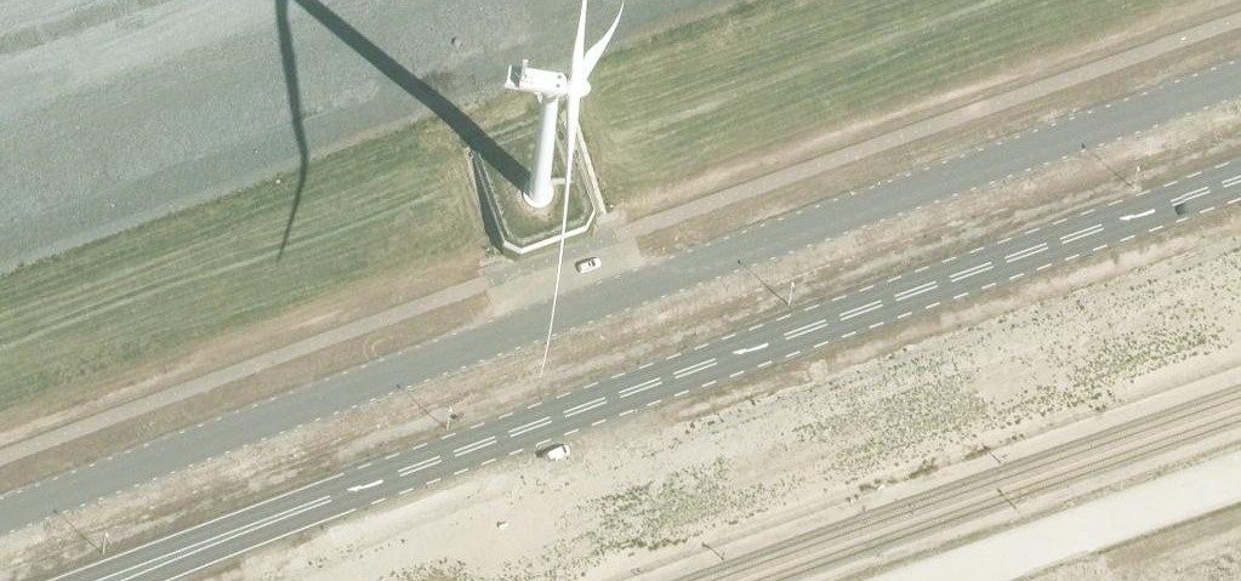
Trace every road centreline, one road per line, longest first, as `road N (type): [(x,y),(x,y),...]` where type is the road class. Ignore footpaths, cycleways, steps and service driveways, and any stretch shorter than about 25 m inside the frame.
road 1 (unclassified): [(1240,87),(0,524)]
road 2 (secondary): [(1240,190),(559,424),(160,572)]

